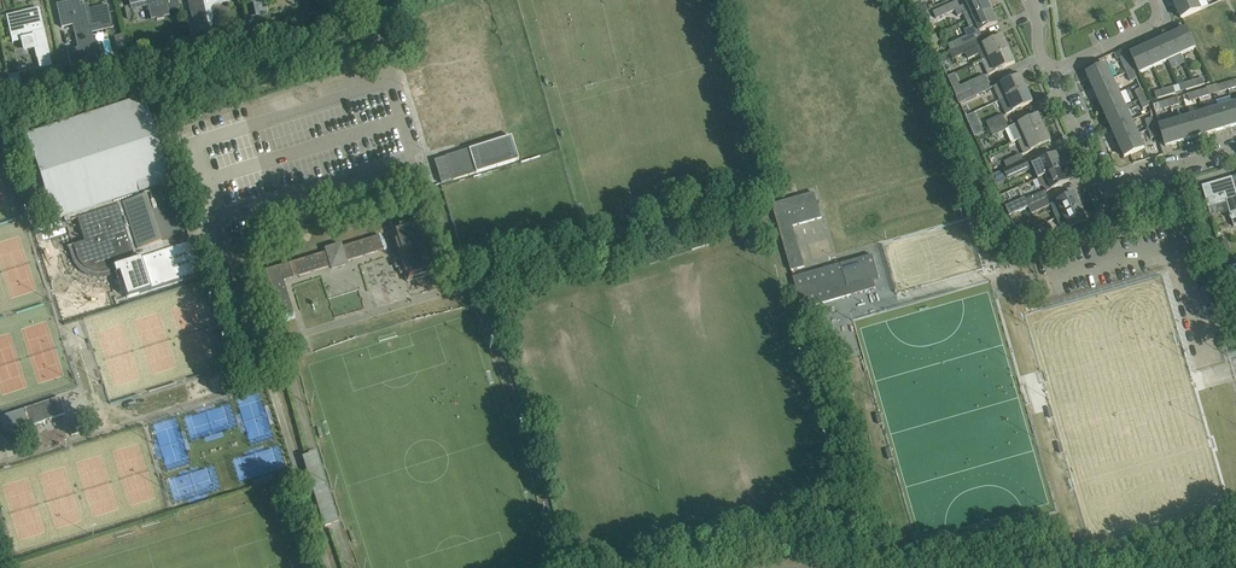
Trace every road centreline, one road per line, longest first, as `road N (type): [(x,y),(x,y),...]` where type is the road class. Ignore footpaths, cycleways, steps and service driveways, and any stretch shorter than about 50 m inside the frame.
road 1 (residential): [(465,118),(609,74)]
road 2 (residential): [(1100,183),(1235,149)]
road 3 (residential): [(1049,73),(1151,25),(1154,0)]
road 4 (residential): [(1100,183),(1049,73)]

